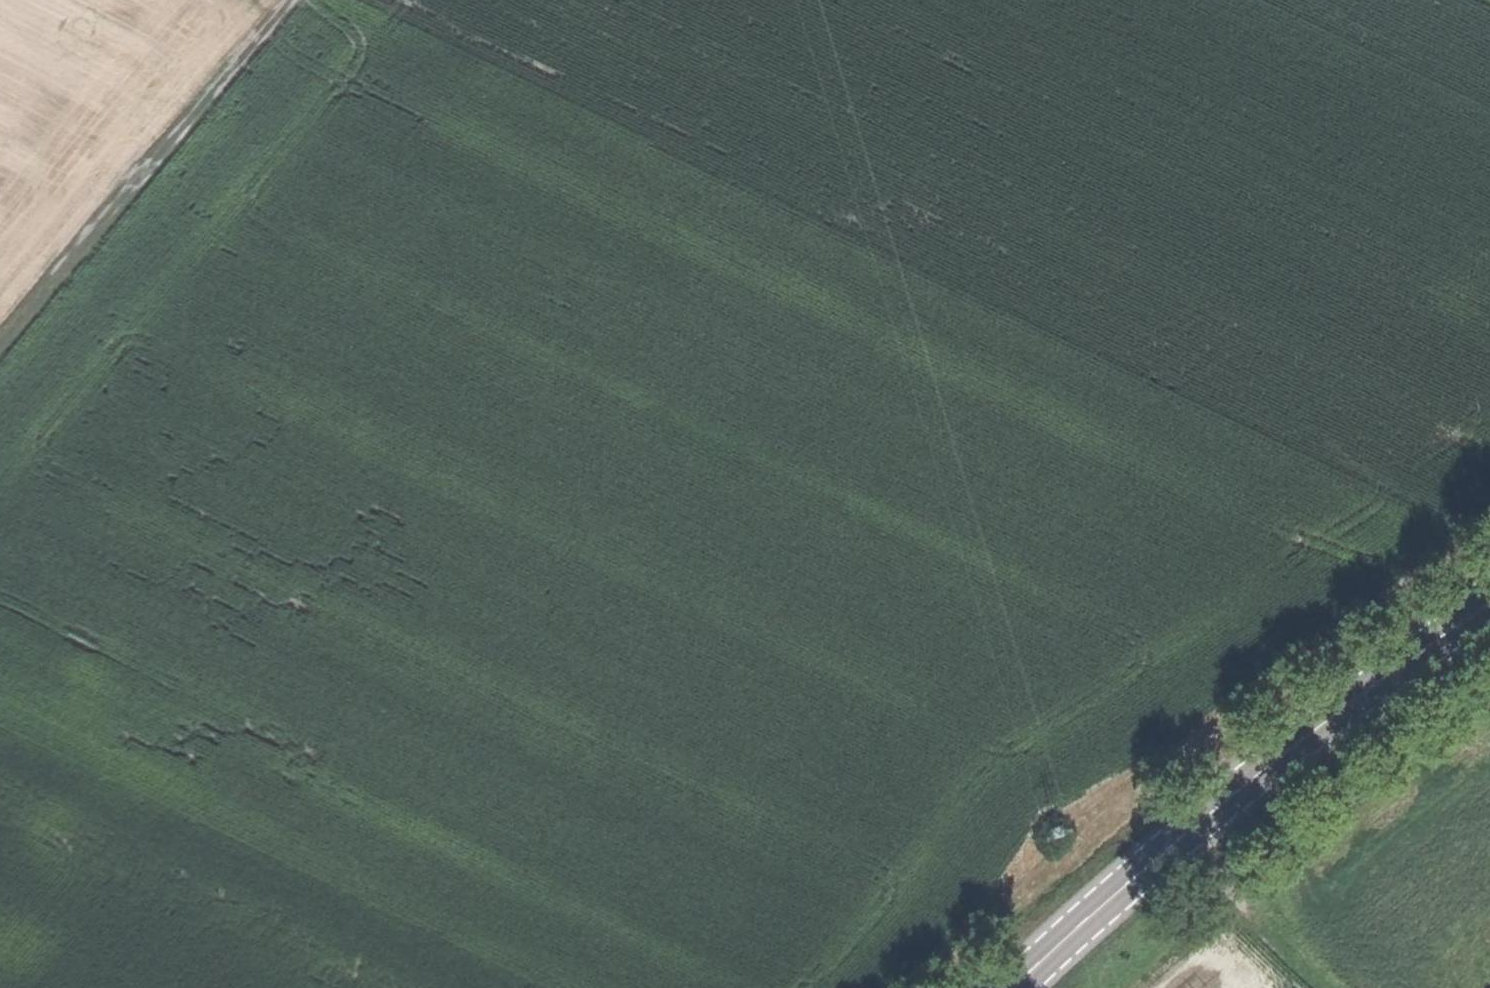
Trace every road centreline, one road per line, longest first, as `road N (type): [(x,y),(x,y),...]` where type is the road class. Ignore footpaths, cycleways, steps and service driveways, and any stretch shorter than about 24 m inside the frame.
road 1 (secondary): [(1489,602),(1272,761),(1011,987)]
road 2 (track): [(290,0),(0,345)]

